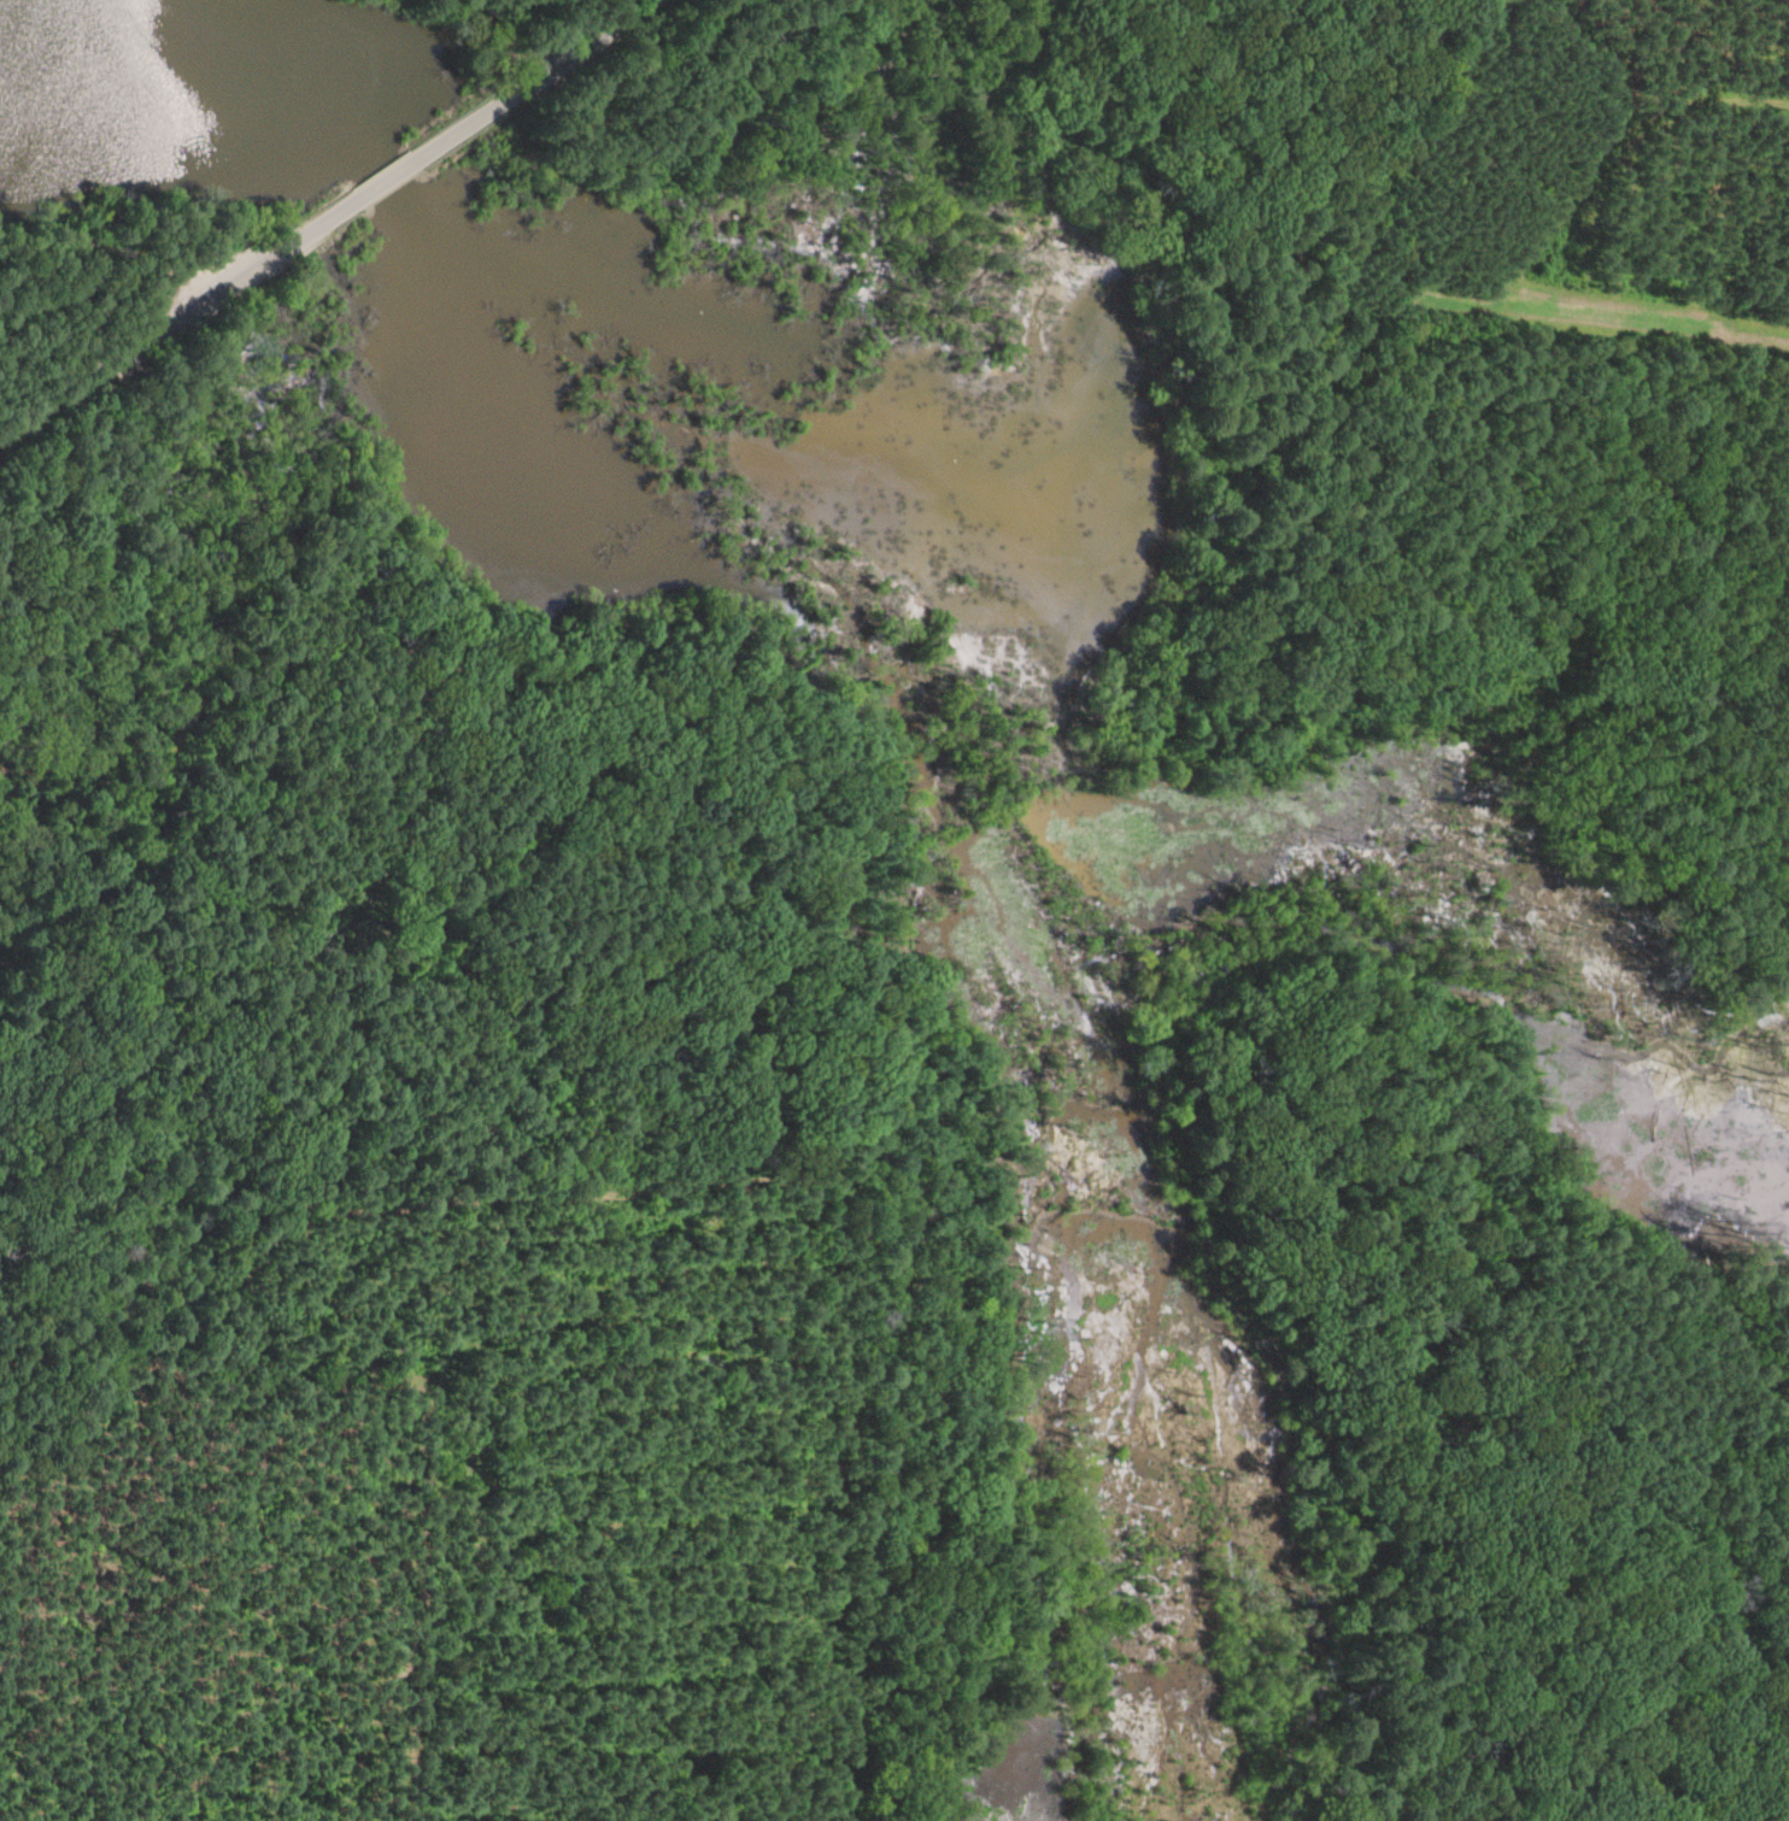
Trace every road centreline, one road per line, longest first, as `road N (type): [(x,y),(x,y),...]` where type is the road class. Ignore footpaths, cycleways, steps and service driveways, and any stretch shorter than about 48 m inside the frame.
road 1 (secondary): [(0,442),(359,199)]
road 2 (secondary): [(417,159),(645,0)]

